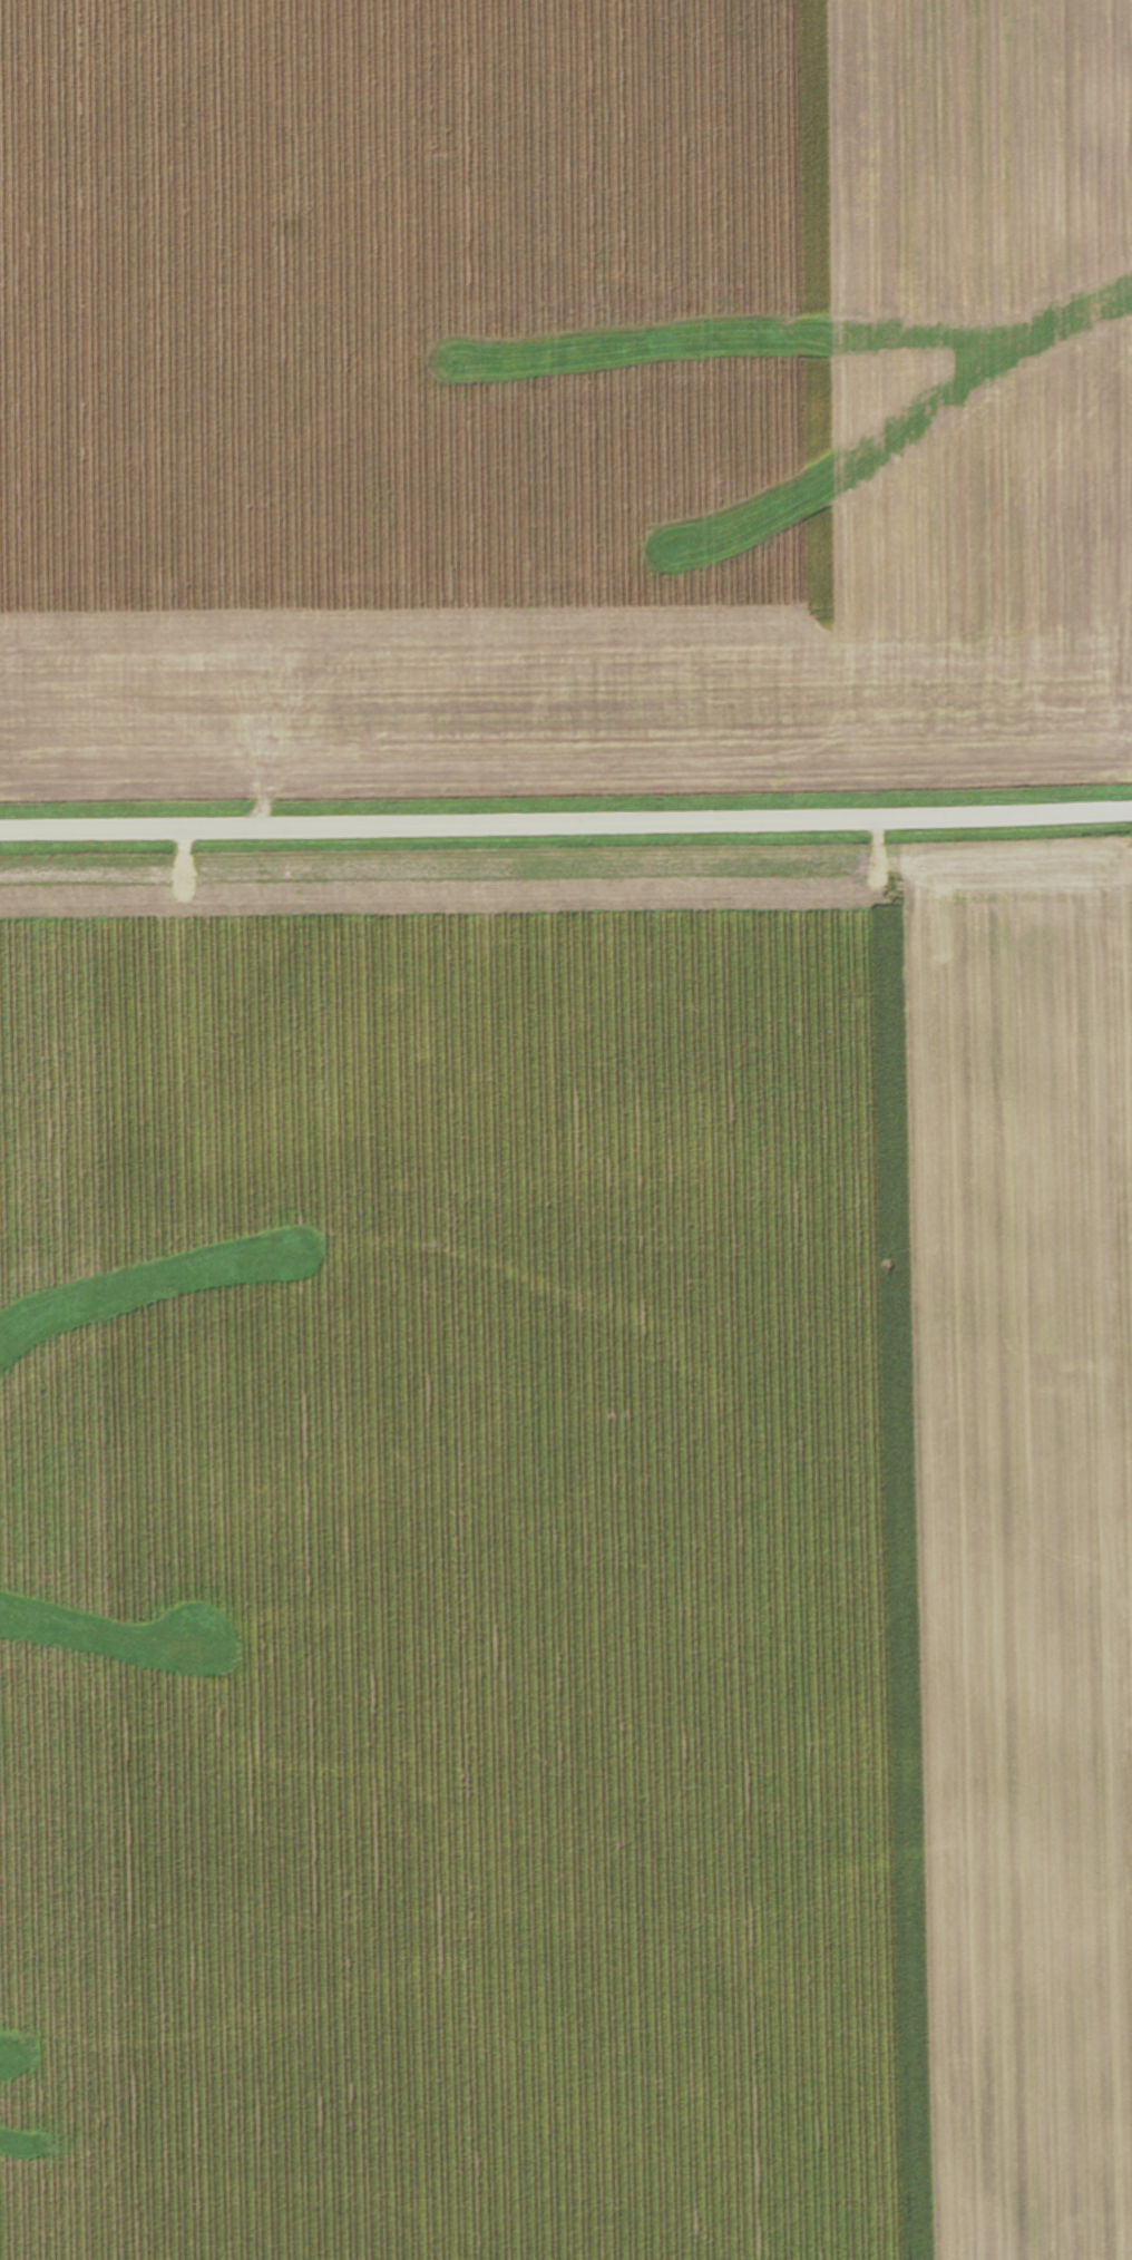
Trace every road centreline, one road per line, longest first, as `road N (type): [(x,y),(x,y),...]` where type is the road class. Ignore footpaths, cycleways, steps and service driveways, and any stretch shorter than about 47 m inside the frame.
road 1 (secondary): [(0,831),(1131,812)]

